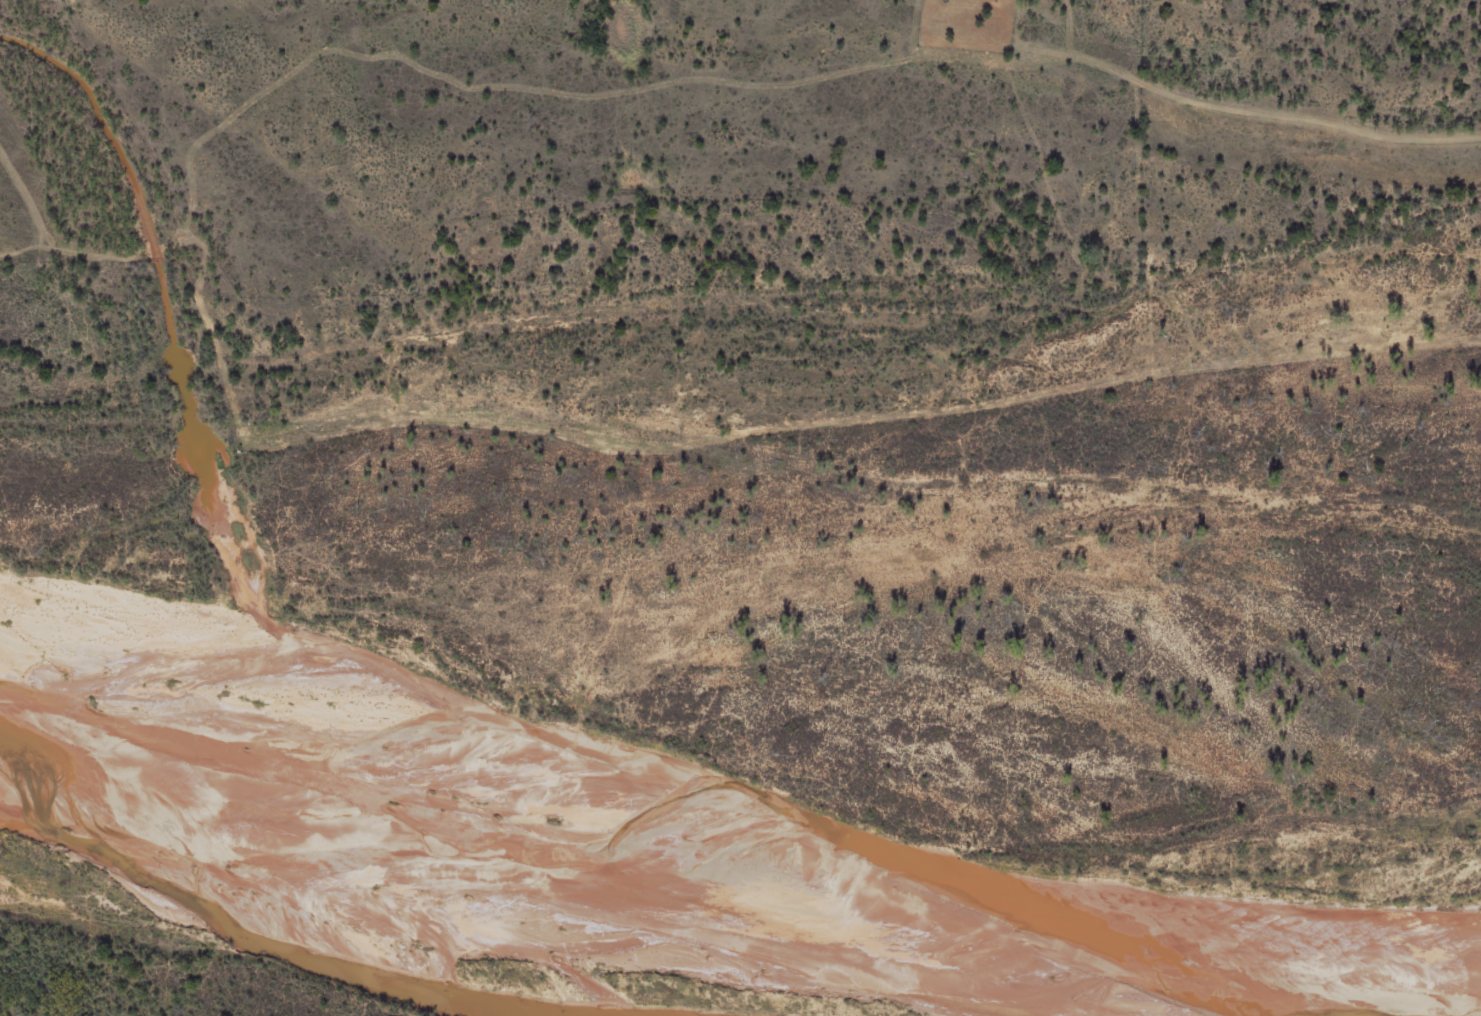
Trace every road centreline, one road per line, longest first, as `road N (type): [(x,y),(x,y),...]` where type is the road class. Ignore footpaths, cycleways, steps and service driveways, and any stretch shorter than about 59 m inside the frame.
road 1 (residential): [(1480,346),(1387,349),(1241,376),(1146,379),(980,414),(870,393),(626,393),(537,422),(387,425),(242,452)]

